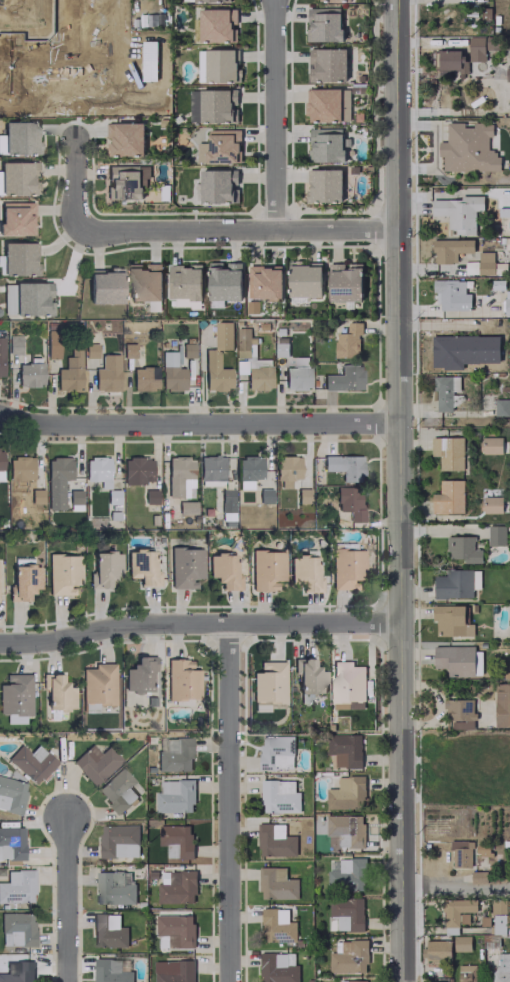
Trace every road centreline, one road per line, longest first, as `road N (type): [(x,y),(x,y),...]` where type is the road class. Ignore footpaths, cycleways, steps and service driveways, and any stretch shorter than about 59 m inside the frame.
road 1 (tertiary): [(397,0),(400,981)]
road 2 (residential): [(0,643),(128,625),(402,623)]
road 3 (residential): [(0,415),(141,425),(401,424)]
road 4 (residential): [(228,624),(231,981)]
road 5 (residential): [(399,230),(91,234),(76,227)]
road 6 (residential): [(273,0),(275,231)]
road 7 (residential): [(68,818),(68,981)]

